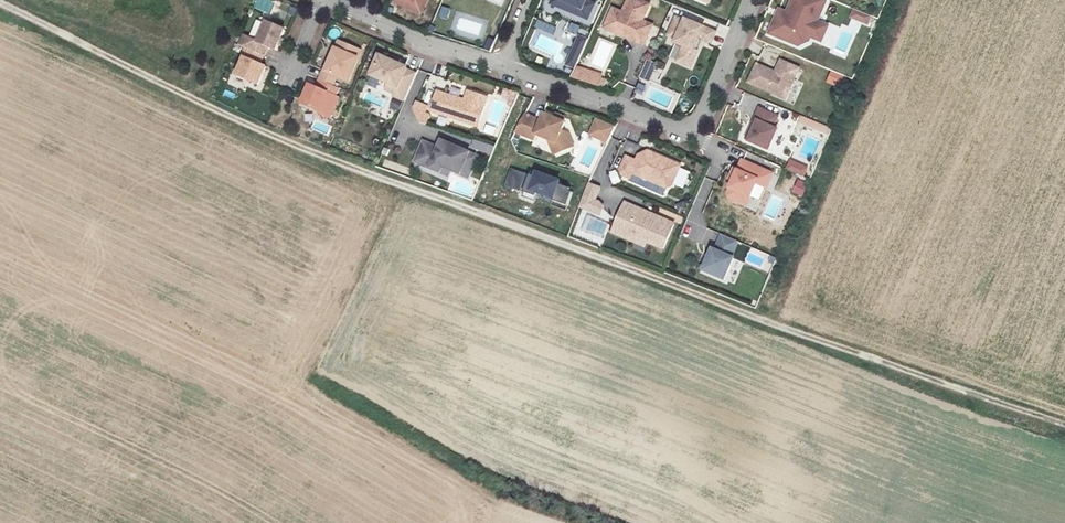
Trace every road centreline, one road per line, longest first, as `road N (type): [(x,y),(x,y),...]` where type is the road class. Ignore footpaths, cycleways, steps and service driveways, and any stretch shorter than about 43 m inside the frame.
road 1 (track): [(1064,432),(253,134),(0,4)]
road 2 (residential): [(502,67),(692,135)]
road 3 (residential): [(692,135),(750,0)]
road 4 (residential): [(364,17),(502,67)]

